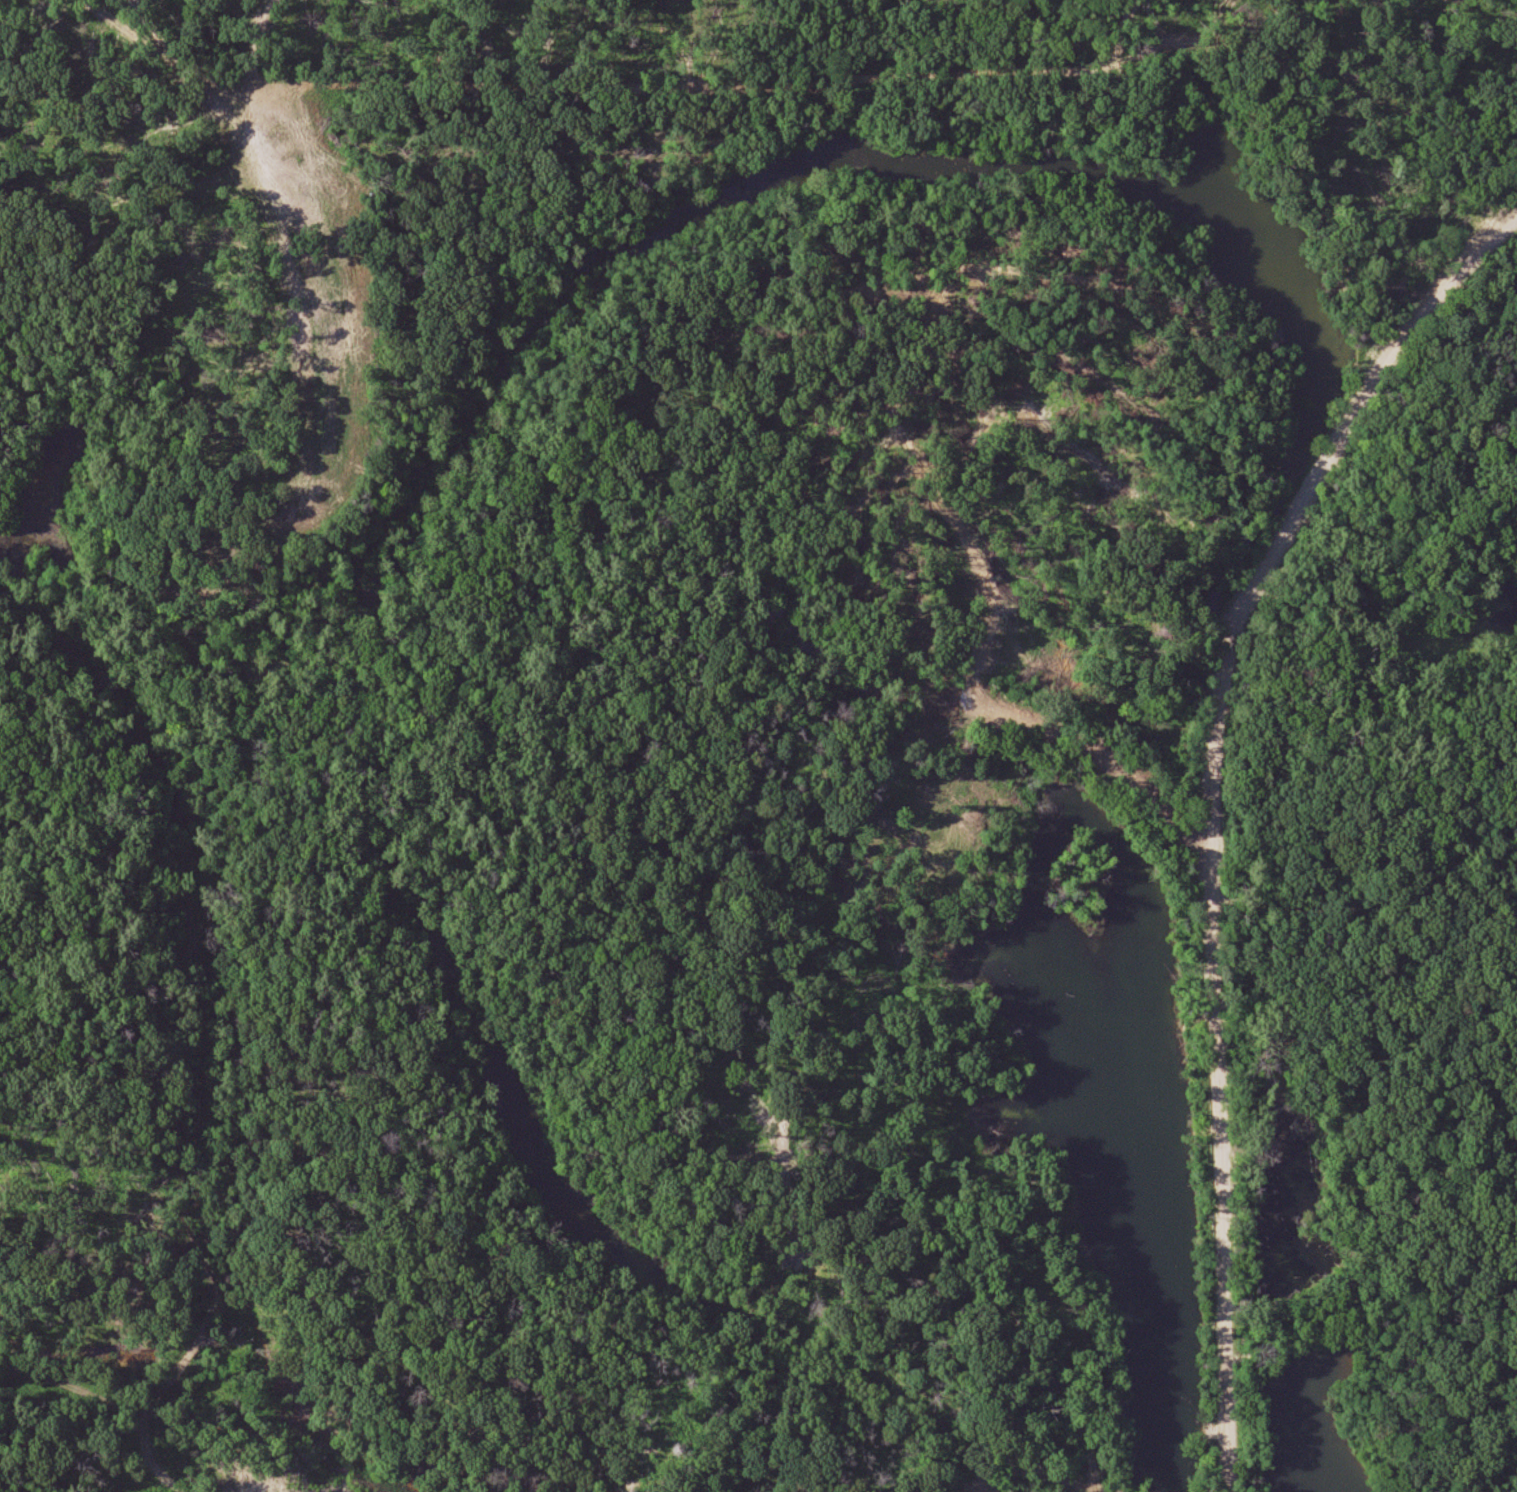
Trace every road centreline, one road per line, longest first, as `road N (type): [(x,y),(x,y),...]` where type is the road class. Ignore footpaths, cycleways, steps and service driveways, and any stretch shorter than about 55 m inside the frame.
road 1 (residential): [(1229,1491),(1214,751),(1269,581),(1346,419),(1420,311),(1516,214)]

